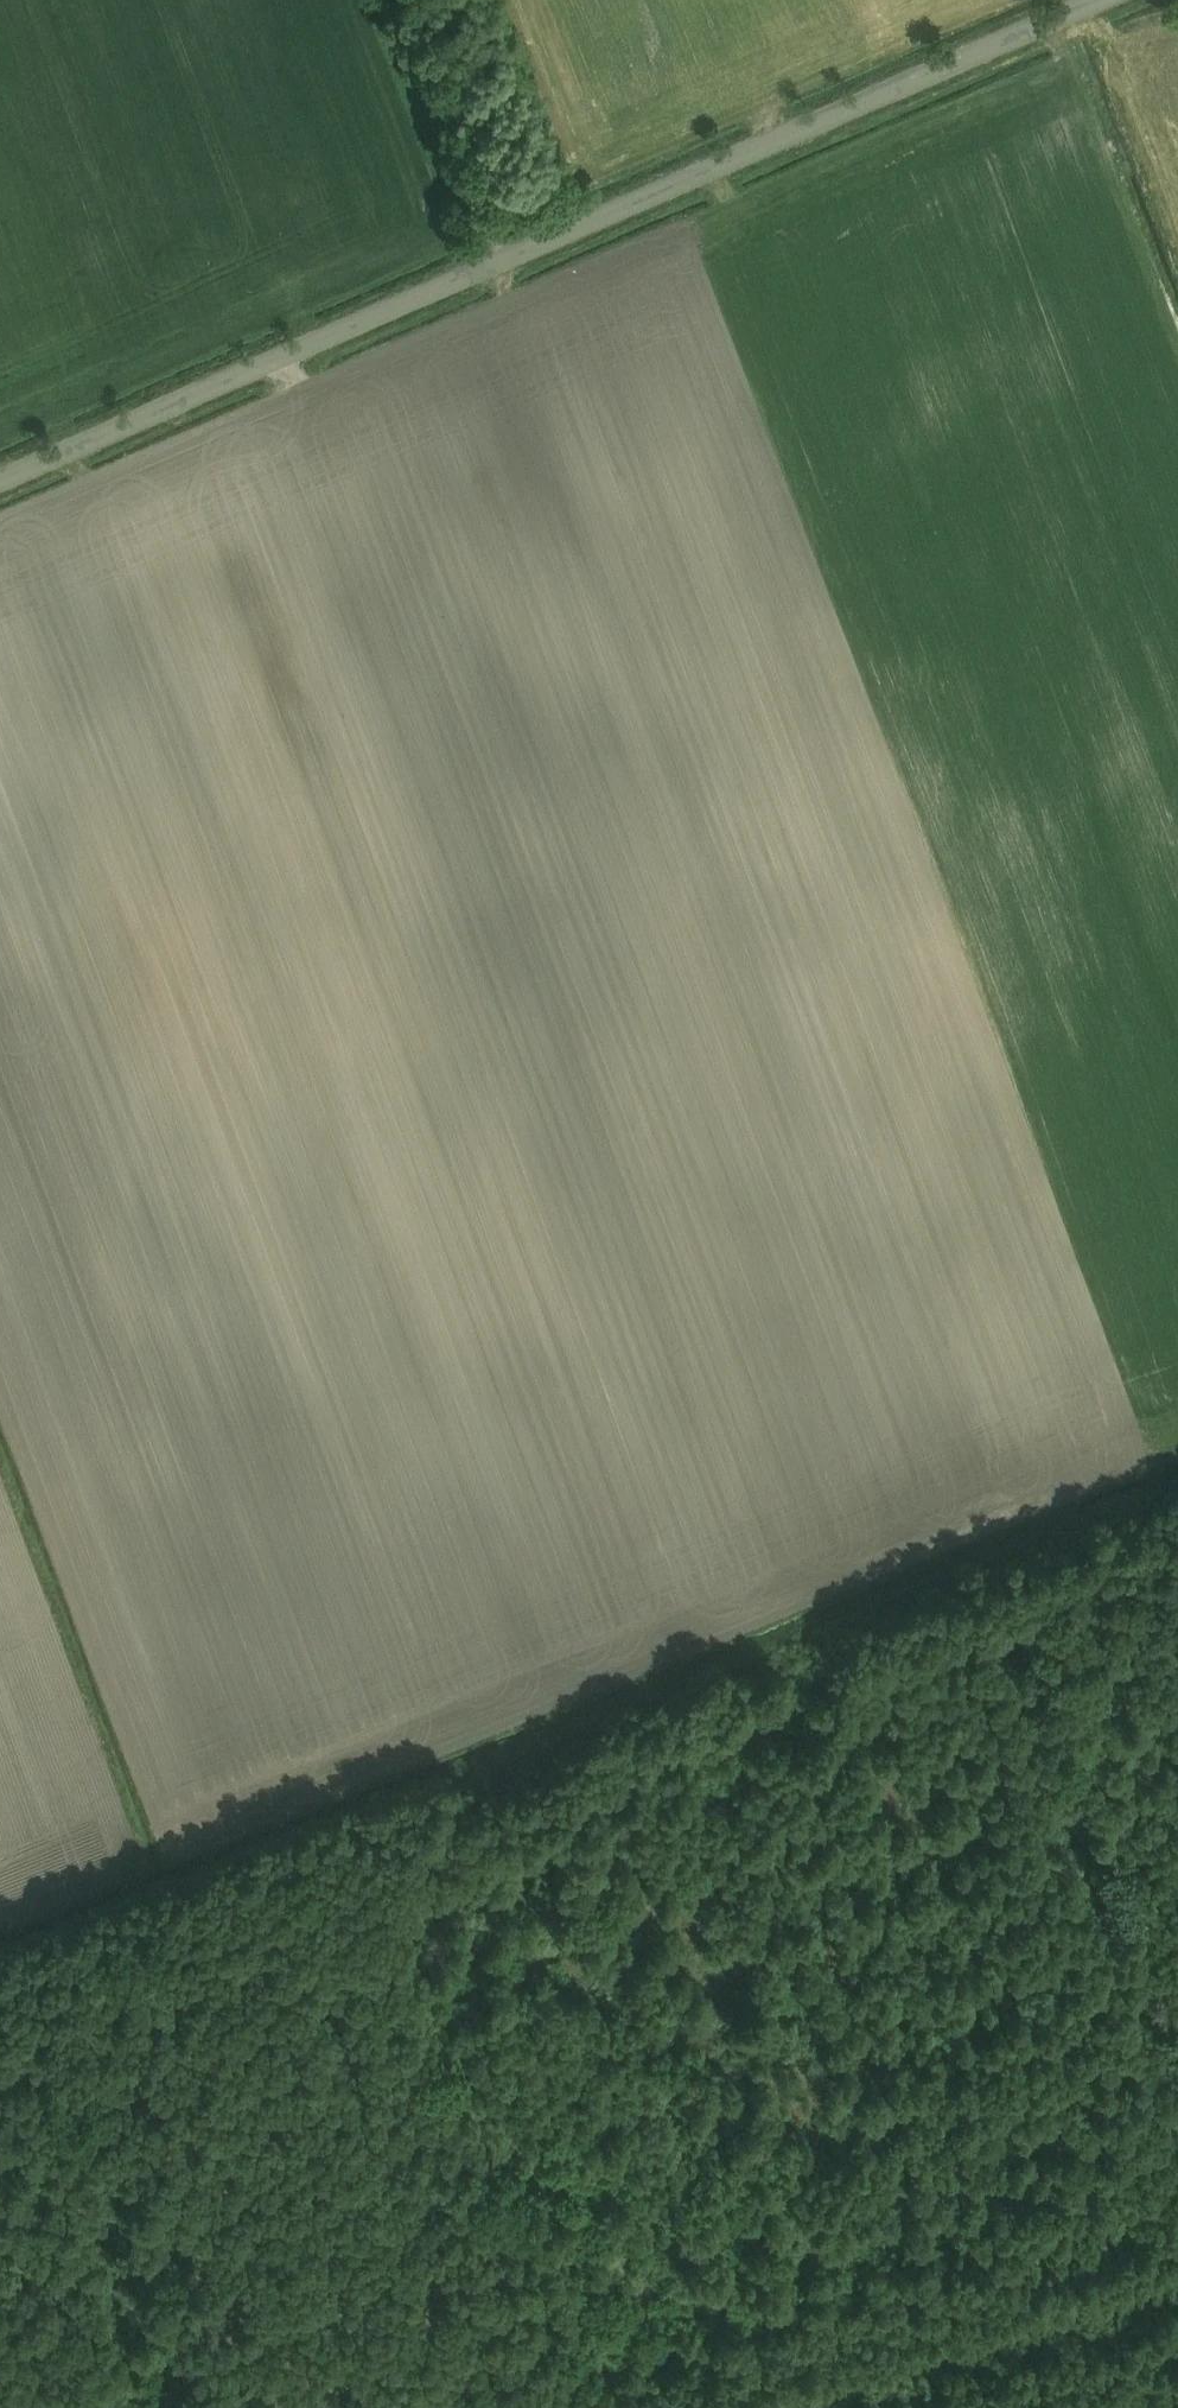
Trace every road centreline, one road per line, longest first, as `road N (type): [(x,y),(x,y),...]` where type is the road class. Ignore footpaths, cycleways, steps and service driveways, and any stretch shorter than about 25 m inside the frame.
road 1 (tertiary): [(0,477),(1086,0)]

